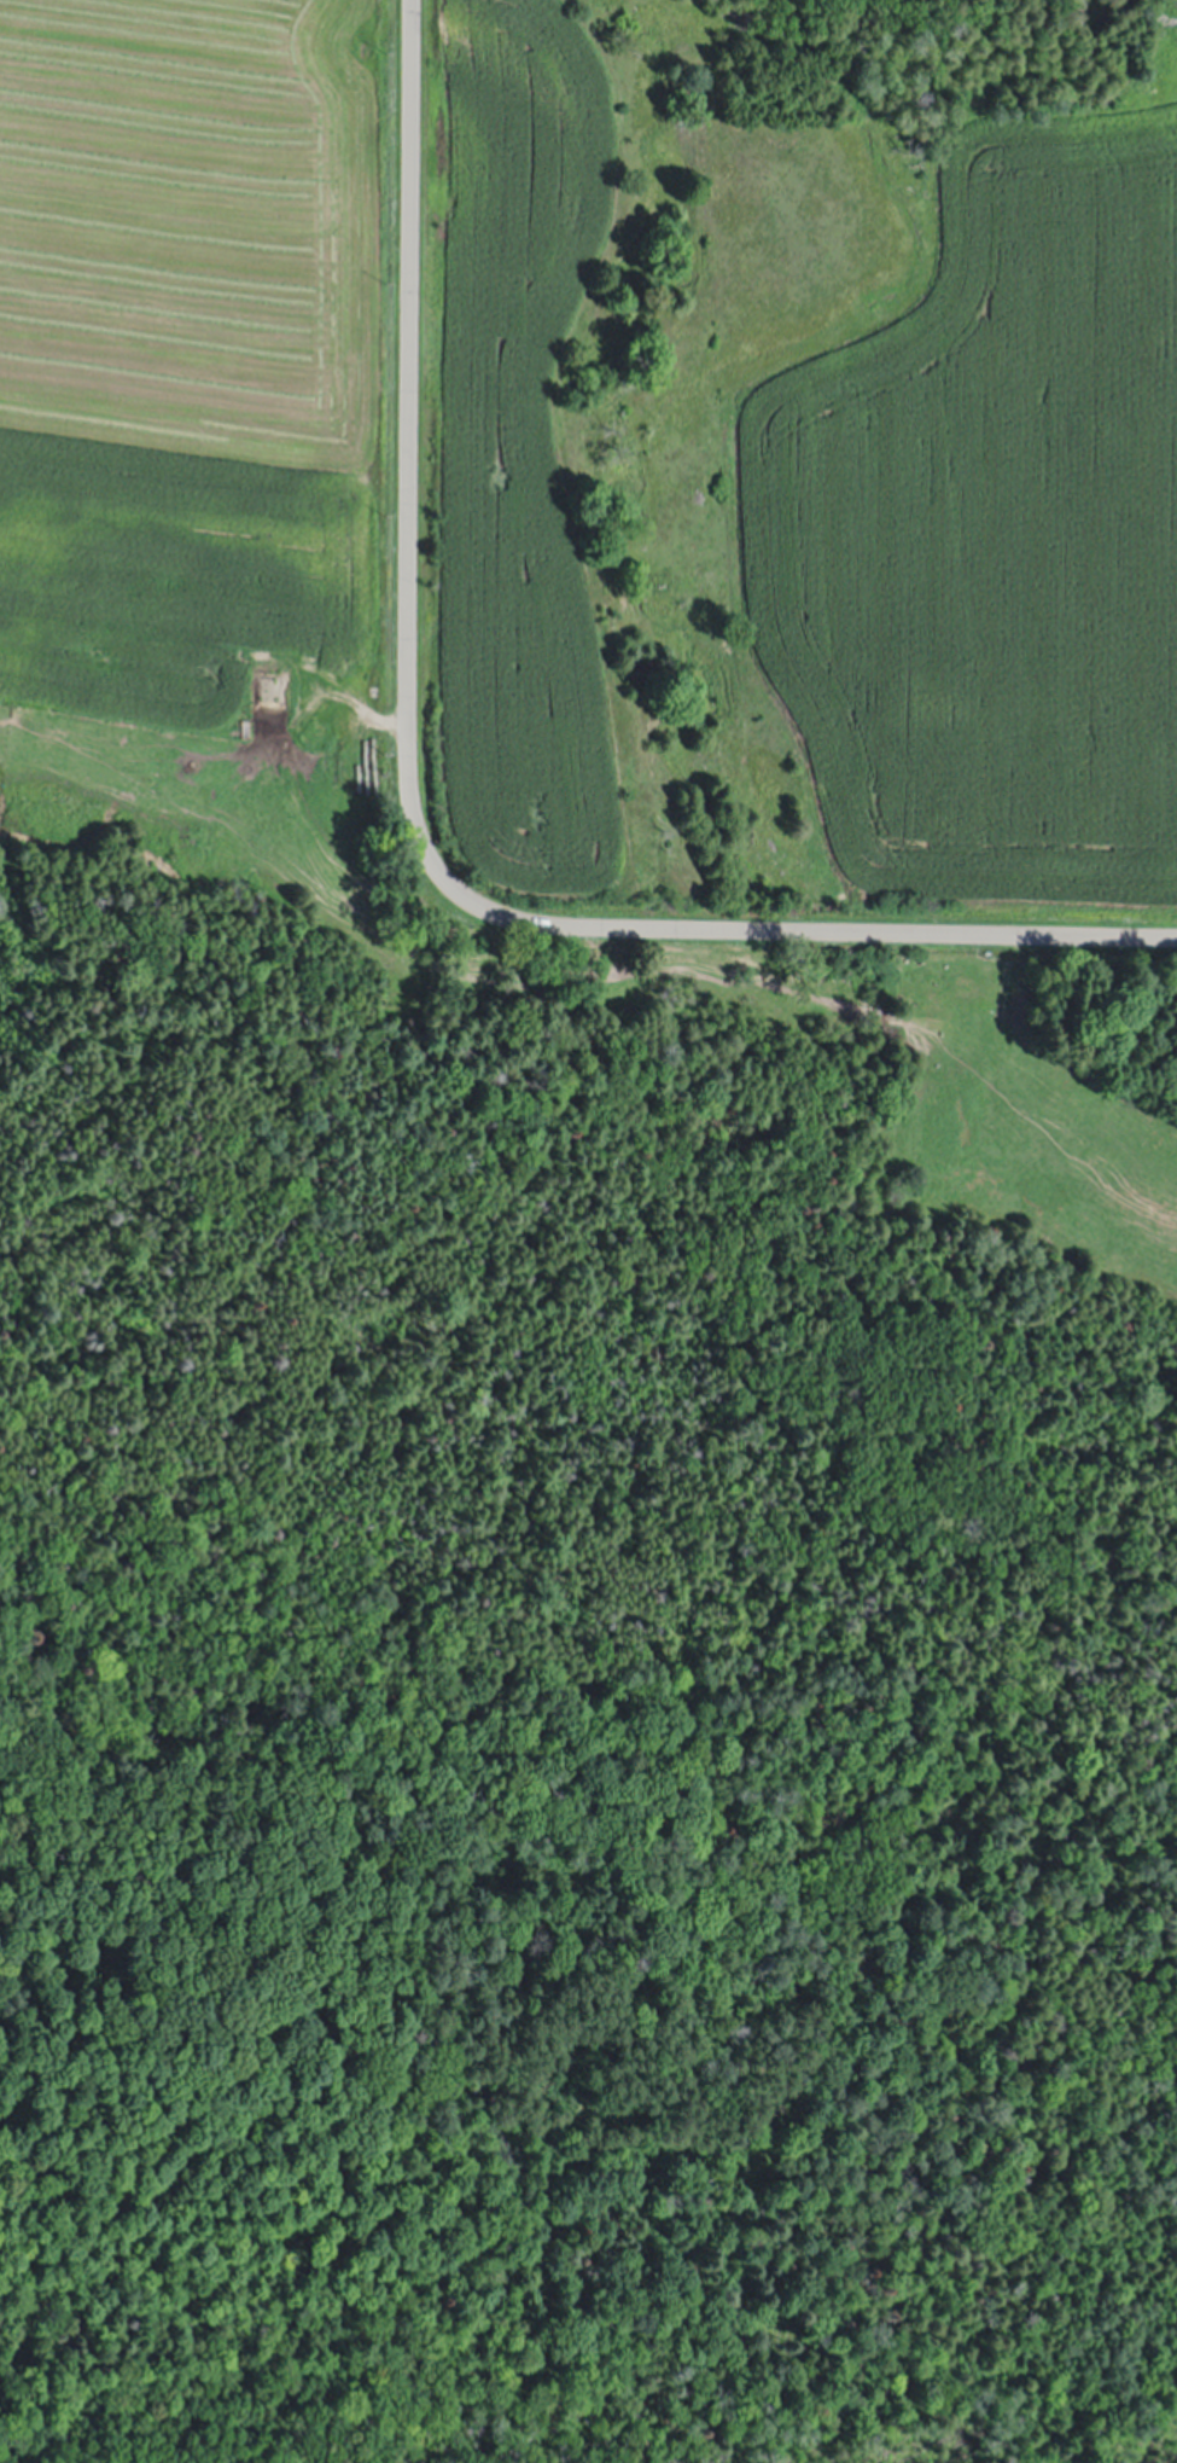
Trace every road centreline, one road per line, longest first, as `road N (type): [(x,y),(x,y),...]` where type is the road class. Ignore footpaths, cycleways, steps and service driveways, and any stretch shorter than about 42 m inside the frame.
road 1 (residential): [(1176,935),(559,924),(473,901),(425,846),(404,768),(410,0)]

